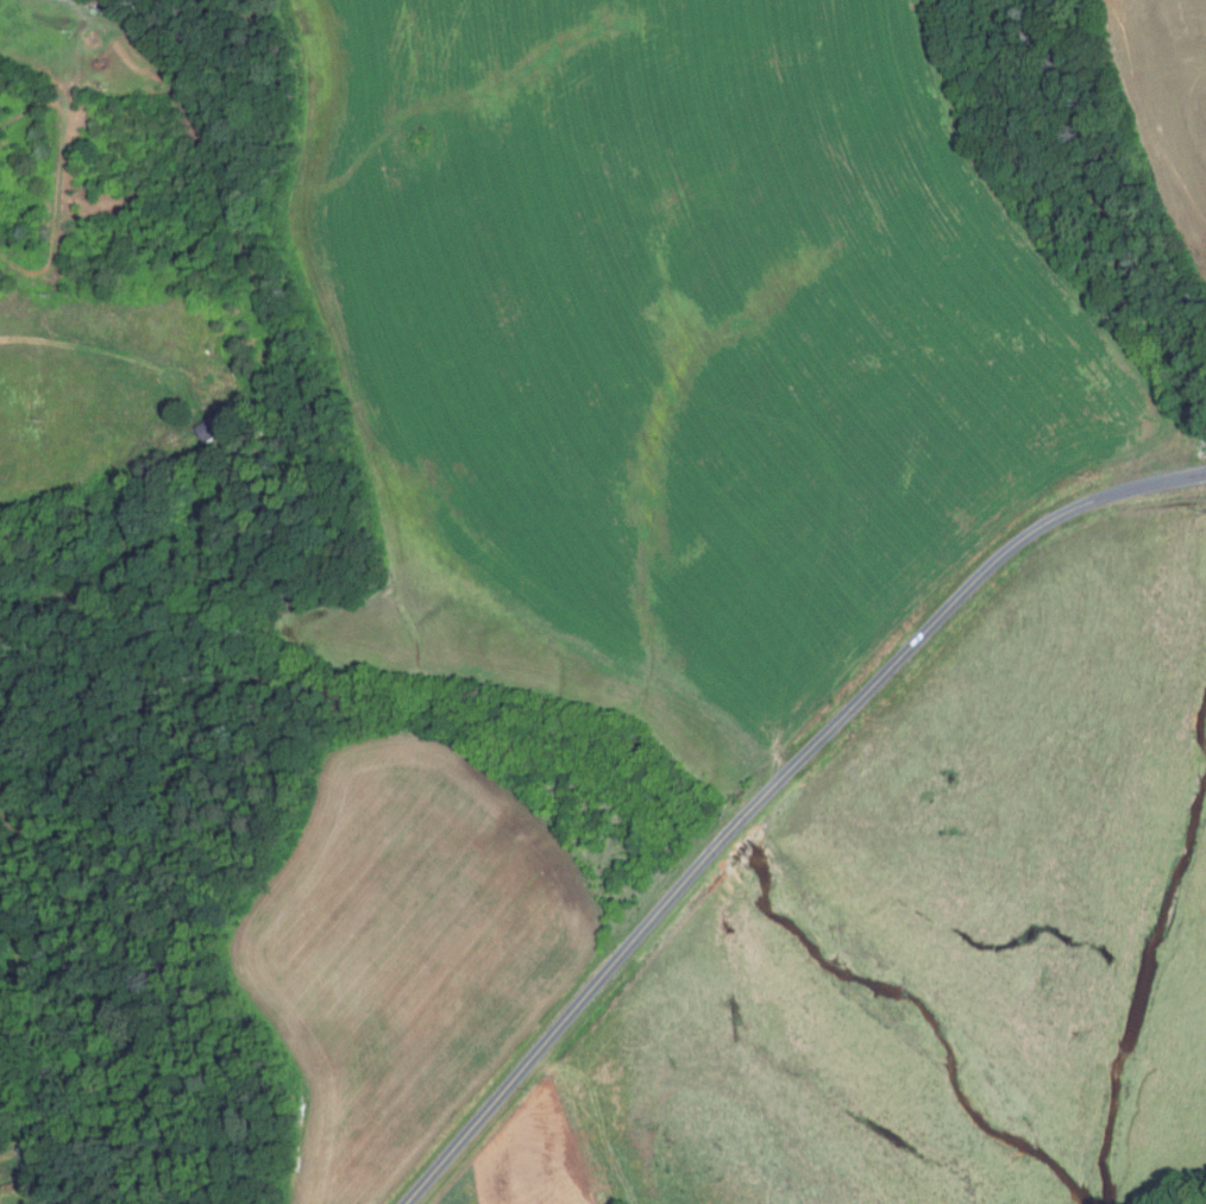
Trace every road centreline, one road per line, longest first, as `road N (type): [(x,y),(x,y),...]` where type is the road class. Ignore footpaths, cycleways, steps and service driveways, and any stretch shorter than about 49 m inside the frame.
road 1 (residential): [(404,1203),(790,770)]
road 2 (residential): [(790,770),(995,560),(1045,522),(1095,500),(1205,472)]

